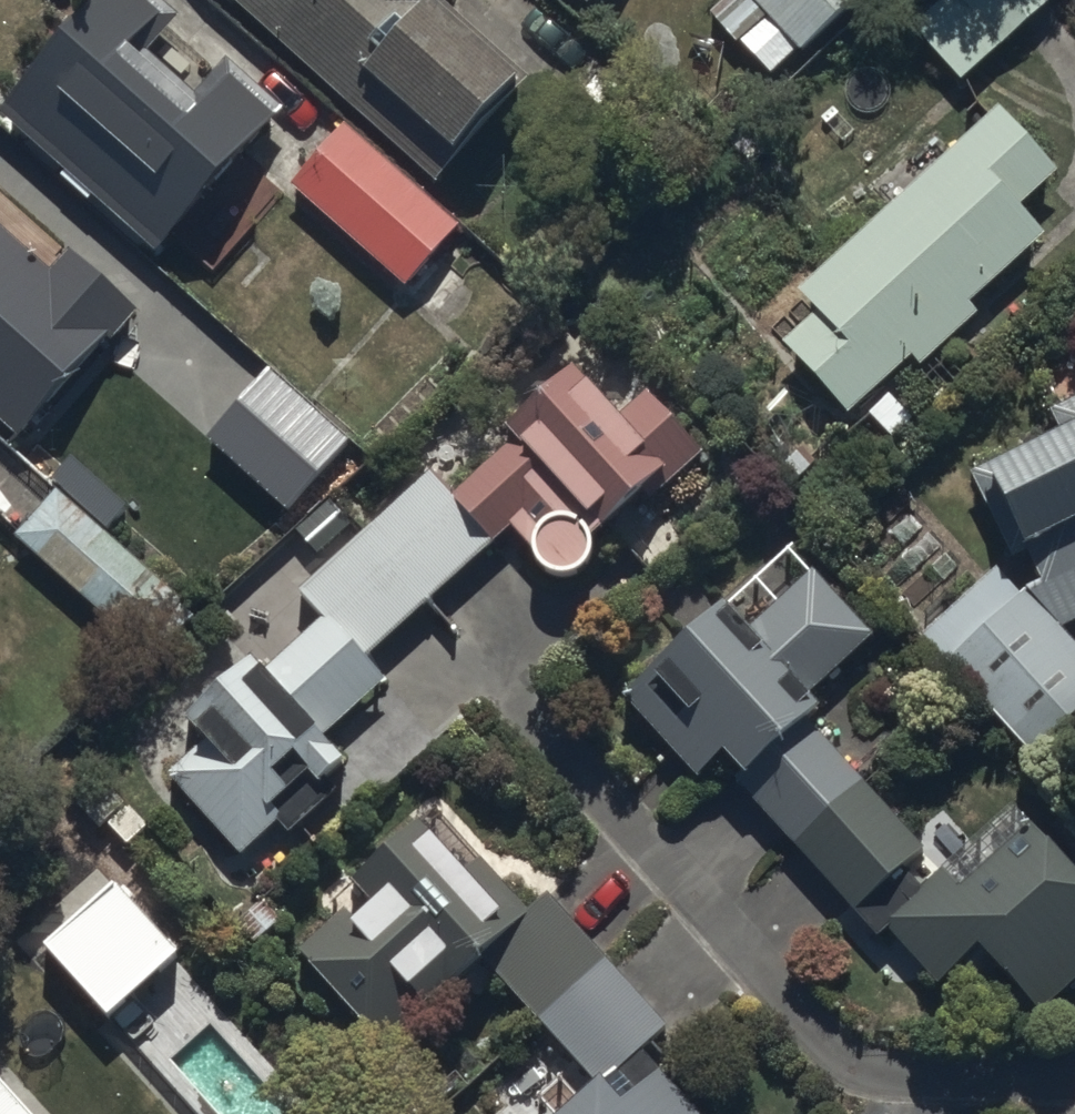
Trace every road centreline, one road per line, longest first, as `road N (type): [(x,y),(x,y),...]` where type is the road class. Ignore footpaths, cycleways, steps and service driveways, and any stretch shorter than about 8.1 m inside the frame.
road 1 (residential): [(1074,1087),(879,1081),(836,1060),(511,690)]

